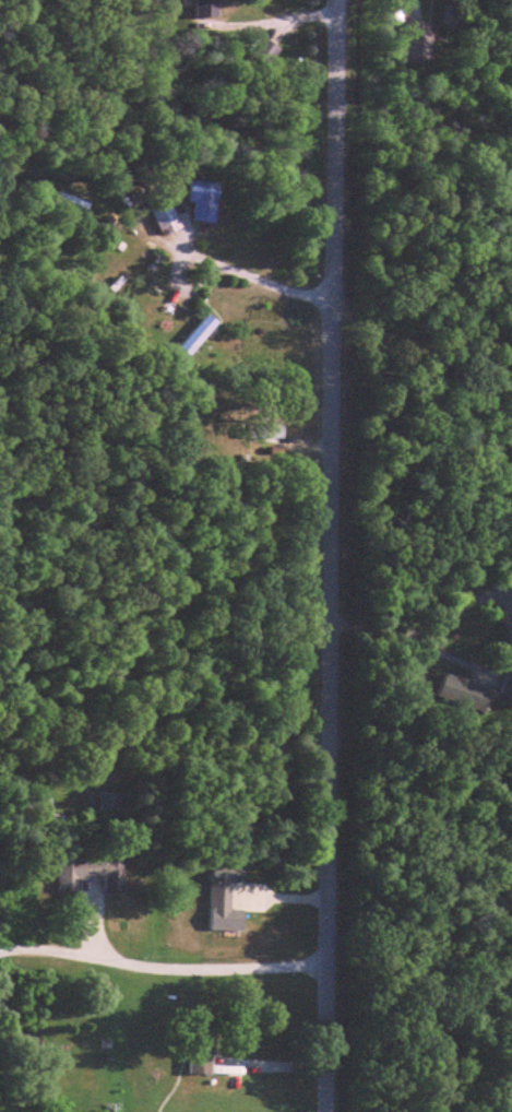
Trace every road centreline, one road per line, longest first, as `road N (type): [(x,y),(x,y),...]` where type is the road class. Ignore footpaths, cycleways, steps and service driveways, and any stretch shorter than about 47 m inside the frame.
road 1 (residential): [(327,1111),(341,0)]

